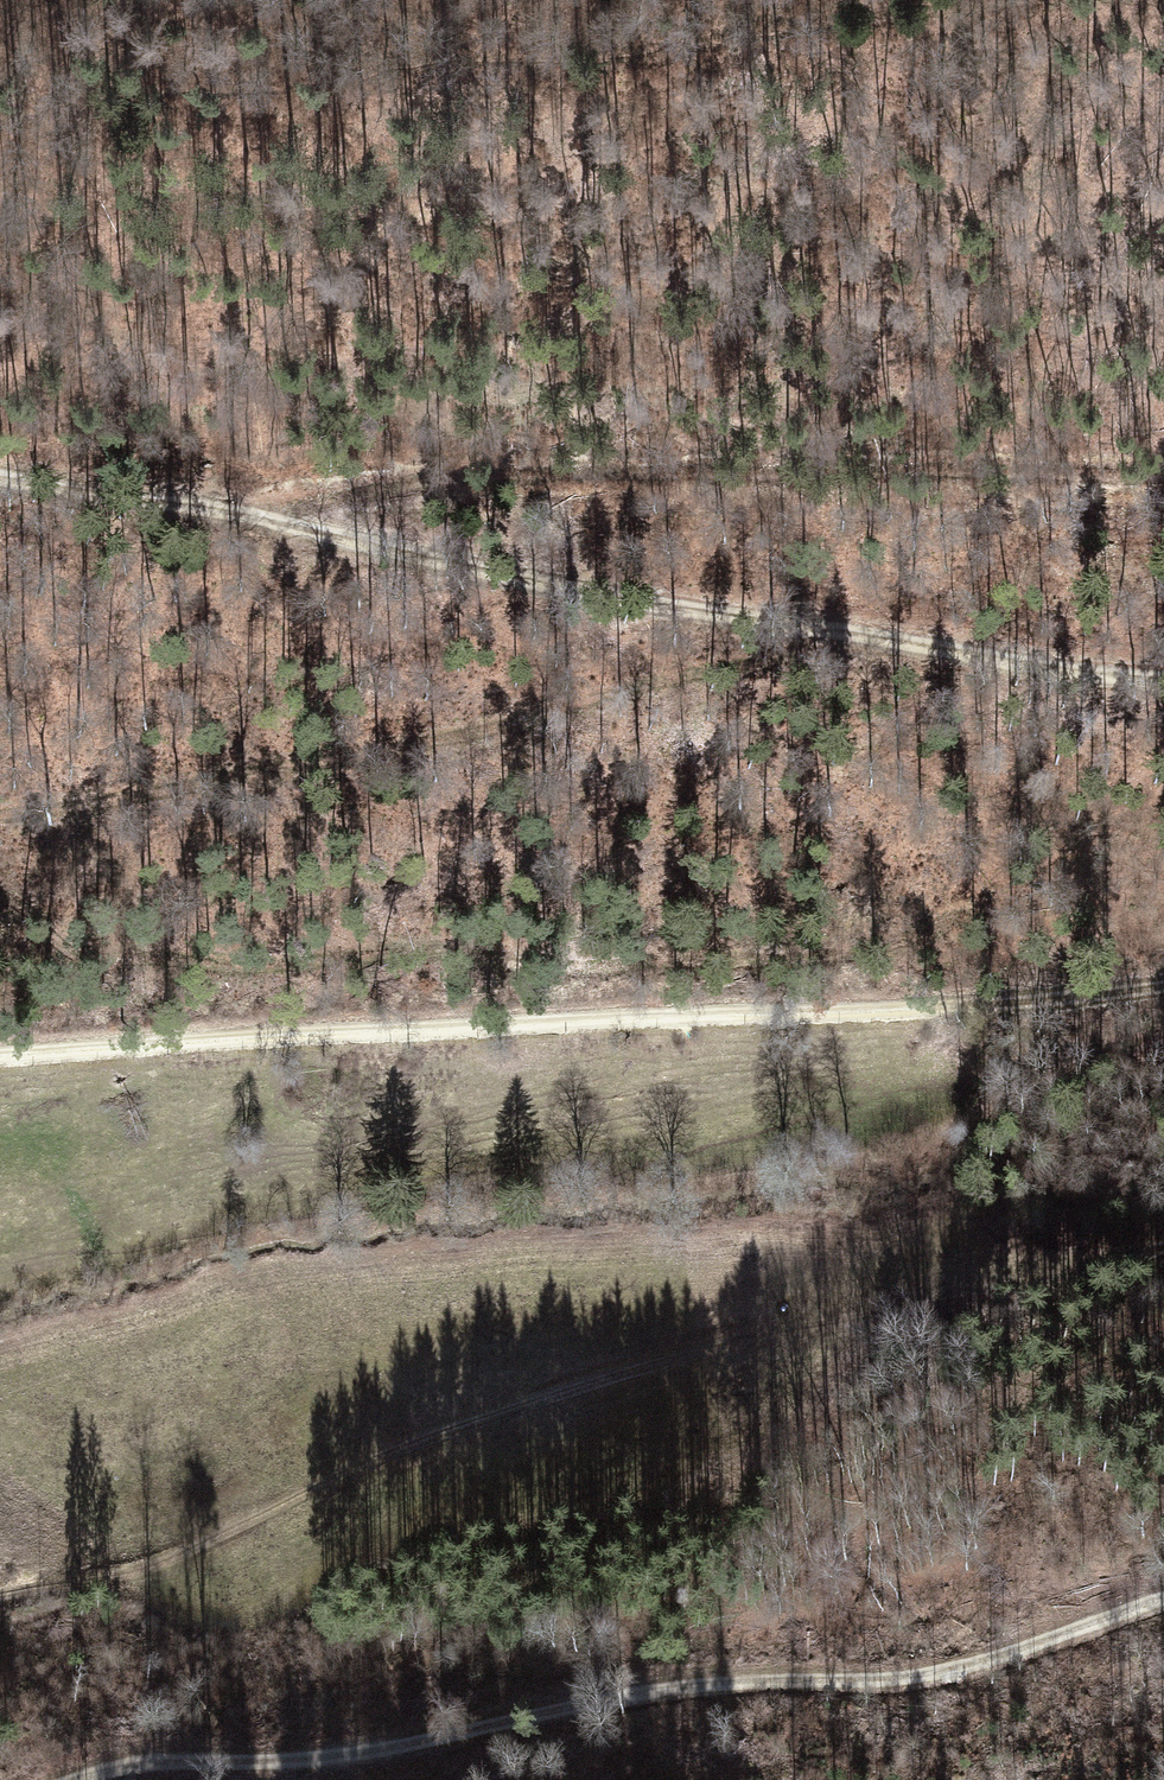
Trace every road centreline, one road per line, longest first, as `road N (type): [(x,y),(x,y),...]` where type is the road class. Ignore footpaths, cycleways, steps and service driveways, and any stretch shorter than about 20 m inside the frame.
road 1 (track): [(1163,1247),(1048,1279),(775,1334),(622,1377),(388,1461),(104,1579),(0,1606)]
road 2 (track): [(1163,987),(1094,998),(0,1064)]
road 3 (track): [(1163,1604),(1002,1655),(856,1682),(726,1681),(320,1760),(197,1759),(134,1765),(87,1779)]
road 4 (track): [(1163,681),(223,519)]
road 5 (track): [(223,519),(412,482),(598,471),(1163,467)]
road 6 (track): [(858,627),(615,691),(0,814)]
road 7 (track): [(0,480),(223,519)]

